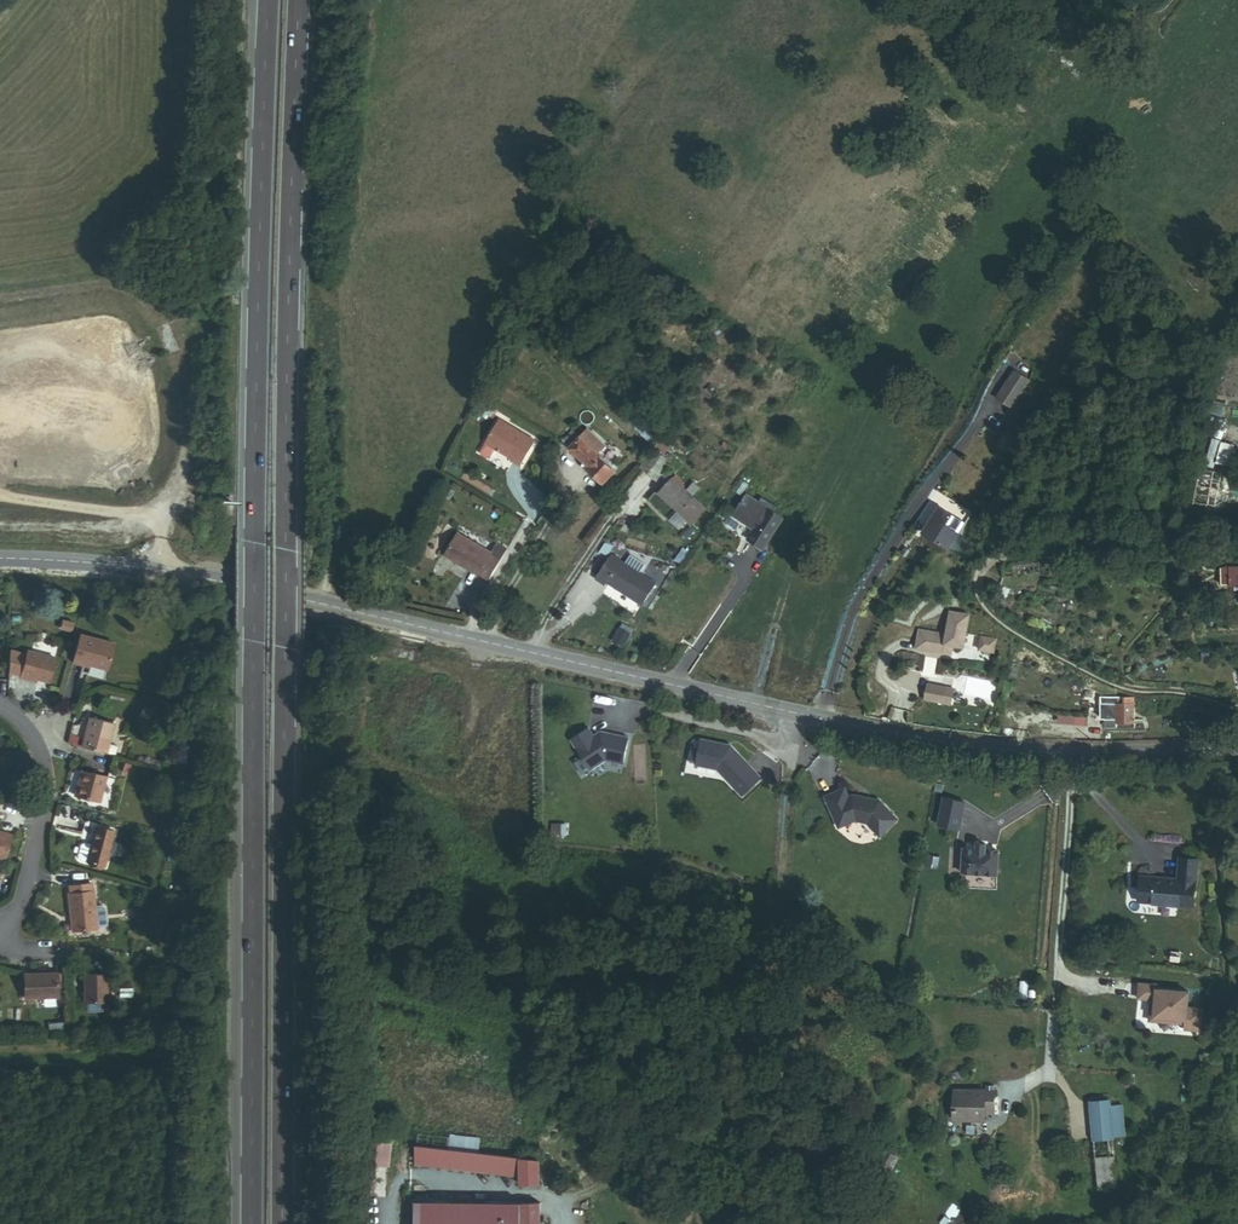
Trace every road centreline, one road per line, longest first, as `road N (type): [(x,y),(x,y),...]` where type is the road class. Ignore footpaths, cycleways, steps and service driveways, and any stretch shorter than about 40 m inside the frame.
road 1 (tertiary): [(1237,745),(1074,751),(943,741),(94,566),(0,560)]
road 2 (trunk): [(277,1223),(280,549),(299,0)]
road 3 (trunk): [(268,0),(251,541),(249,1223)]
road 4 (track): [(1114,538),(993,558),(979,576),(984,602),(1002,621),(1118,683),(1203,695),(1237,710)]
road 5 (residential): [(0,707),(37,732),(50,780),(22,898),(0,920)]

